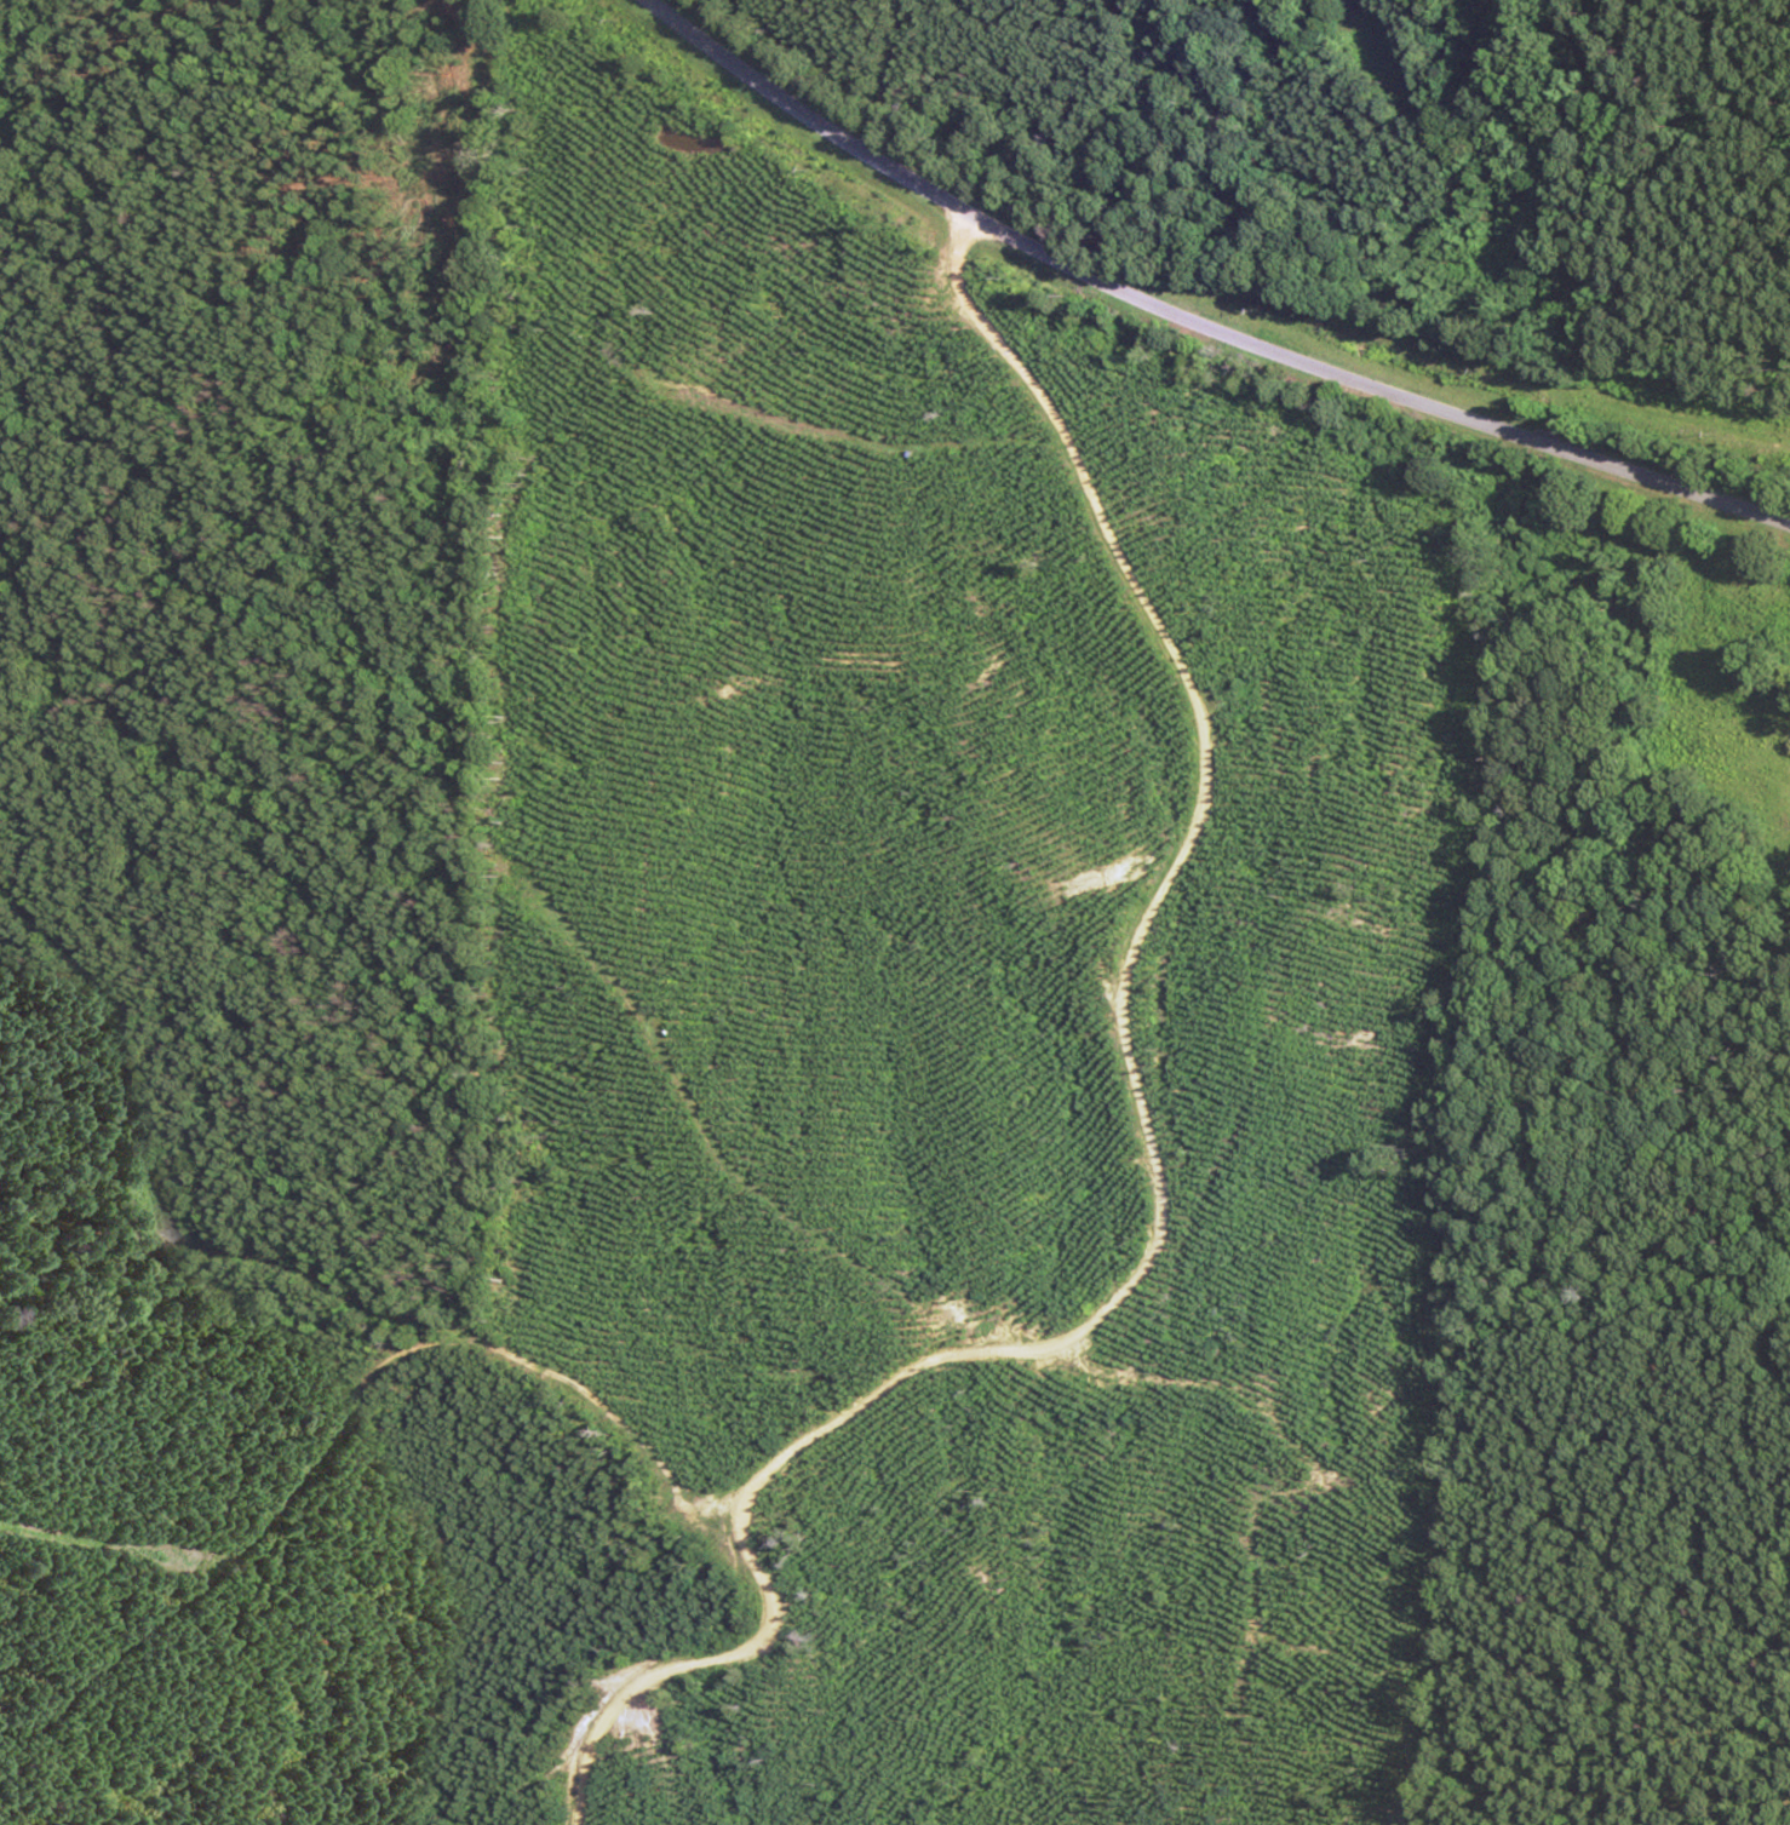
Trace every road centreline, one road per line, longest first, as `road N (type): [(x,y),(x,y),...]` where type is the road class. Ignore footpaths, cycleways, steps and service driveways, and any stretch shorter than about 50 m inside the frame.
road 1 (residential): [(520,1824),(530,1772),(688,1657),(707,1498),(810,1413),(878,1381),(935,1360),(1017,1356),(1067,1344),(1121,1305),(1153,1269),(1171,1219),(1165,1144),(1137,1043),(1130,971),(1206,832),(1224,773),(1222,731),(1054,419),(963,305),(951,274),(964,216)]
road 2 (secondary): [(1789,525),(1245,344),(1112,288),(848,147),(648,0)]
road 3 (residential): [(707,1498),(601,1430),(395,1348),(248,1327),(42,1348),(0,1340)]

